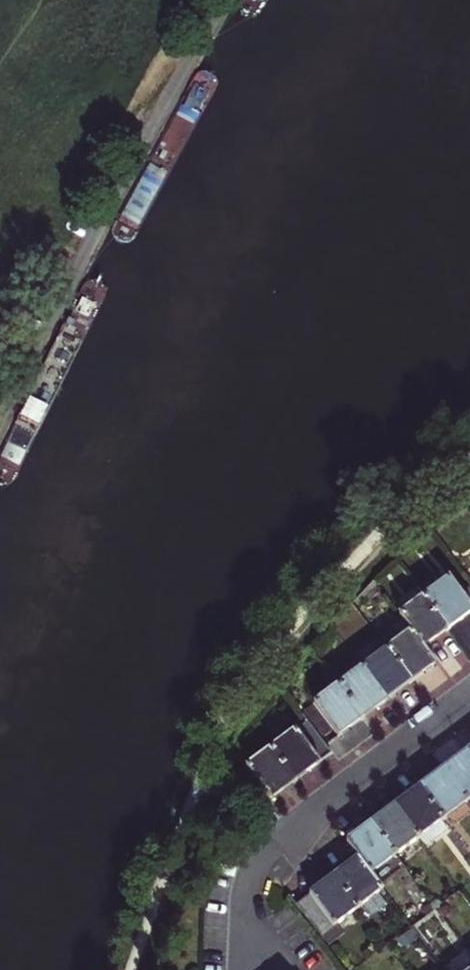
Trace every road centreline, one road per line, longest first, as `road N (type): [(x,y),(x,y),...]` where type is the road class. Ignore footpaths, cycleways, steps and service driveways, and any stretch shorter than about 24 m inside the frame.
road 1 (residential): [(469,692),(268,850),(247,905),(253,969)]

